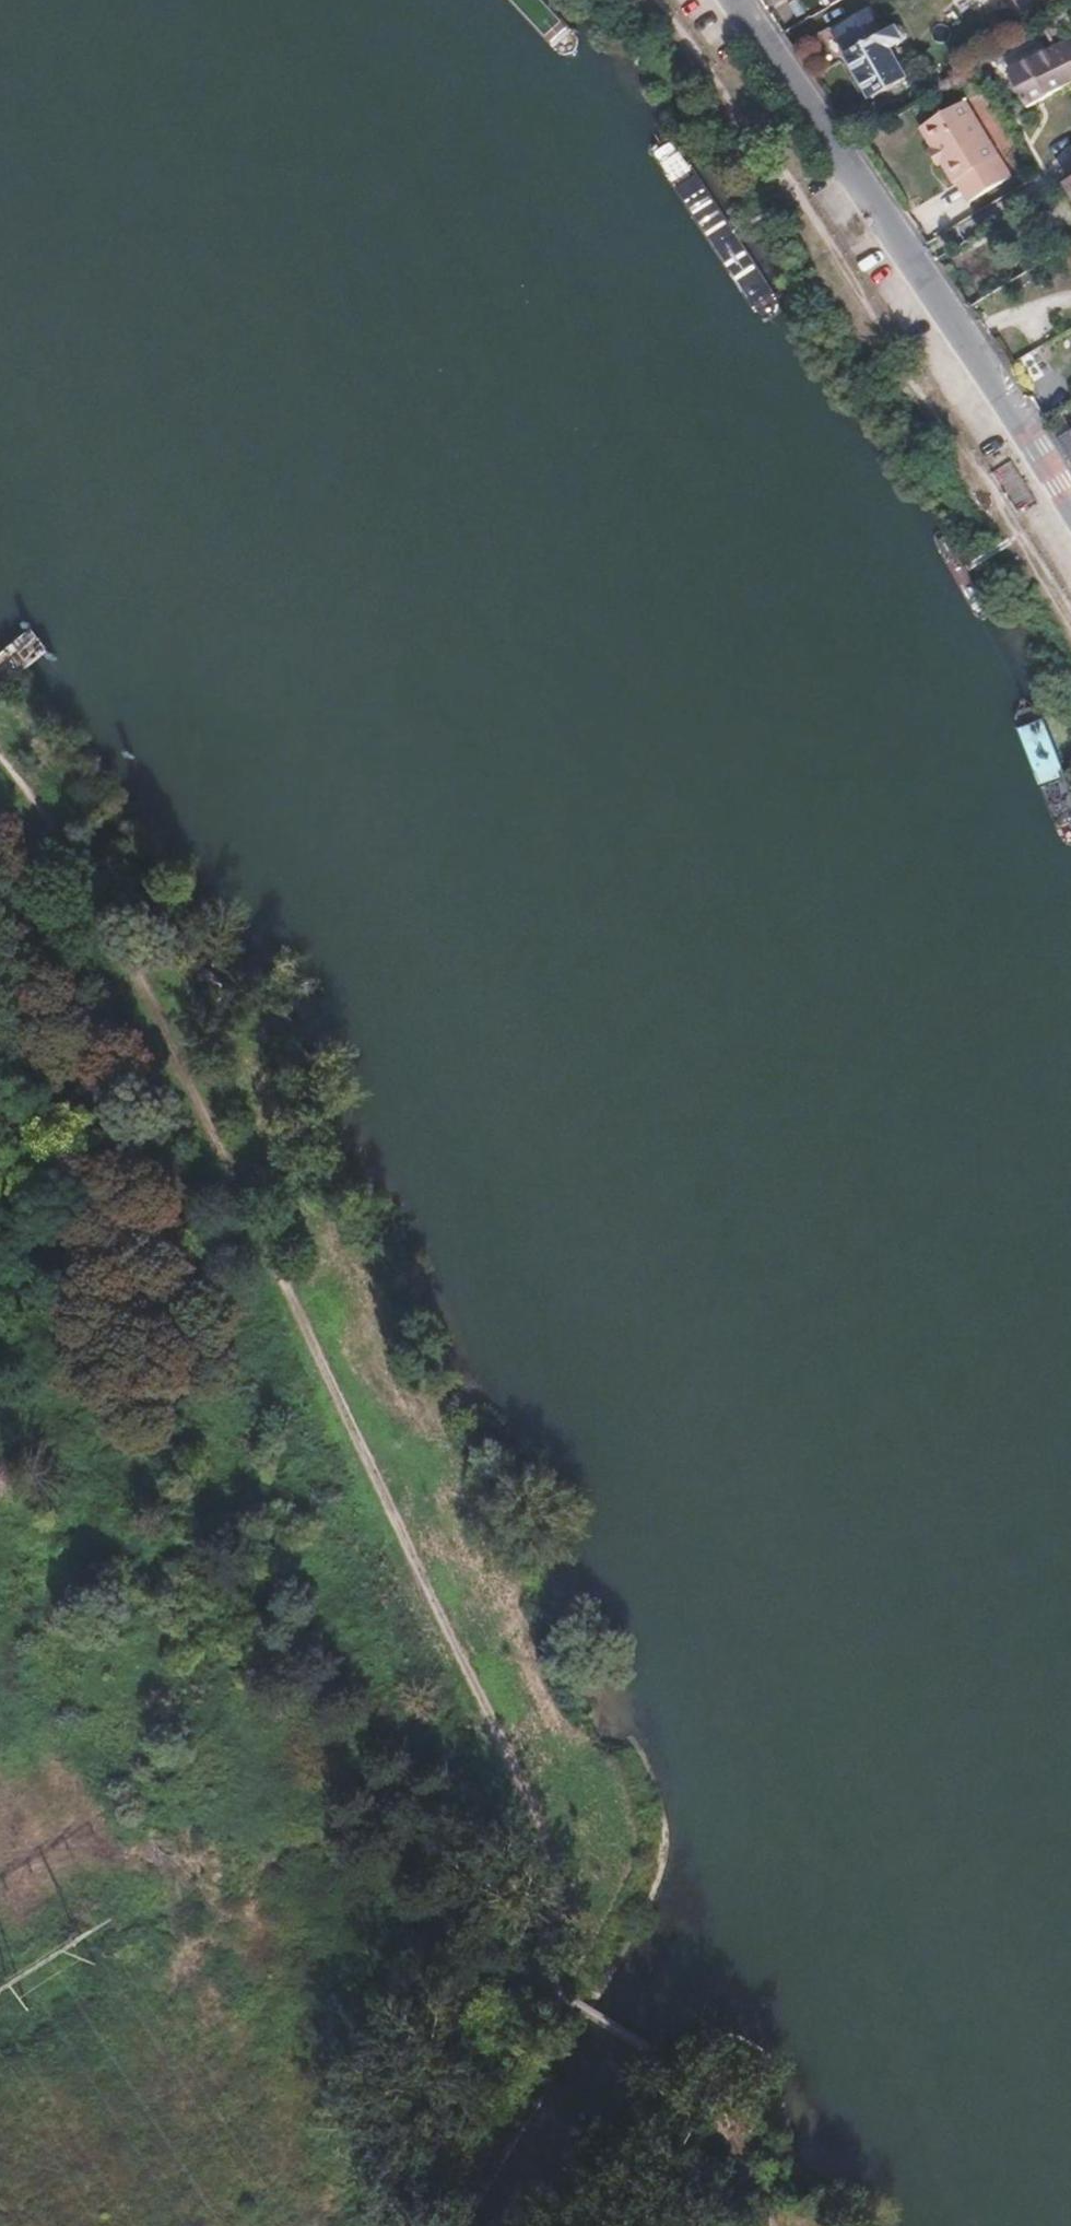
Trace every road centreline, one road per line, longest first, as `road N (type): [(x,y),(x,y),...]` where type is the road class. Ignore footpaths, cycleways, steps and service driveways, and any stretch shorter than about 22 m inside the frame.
road 1 (tertiary): [(733,0),(1070,505)]

